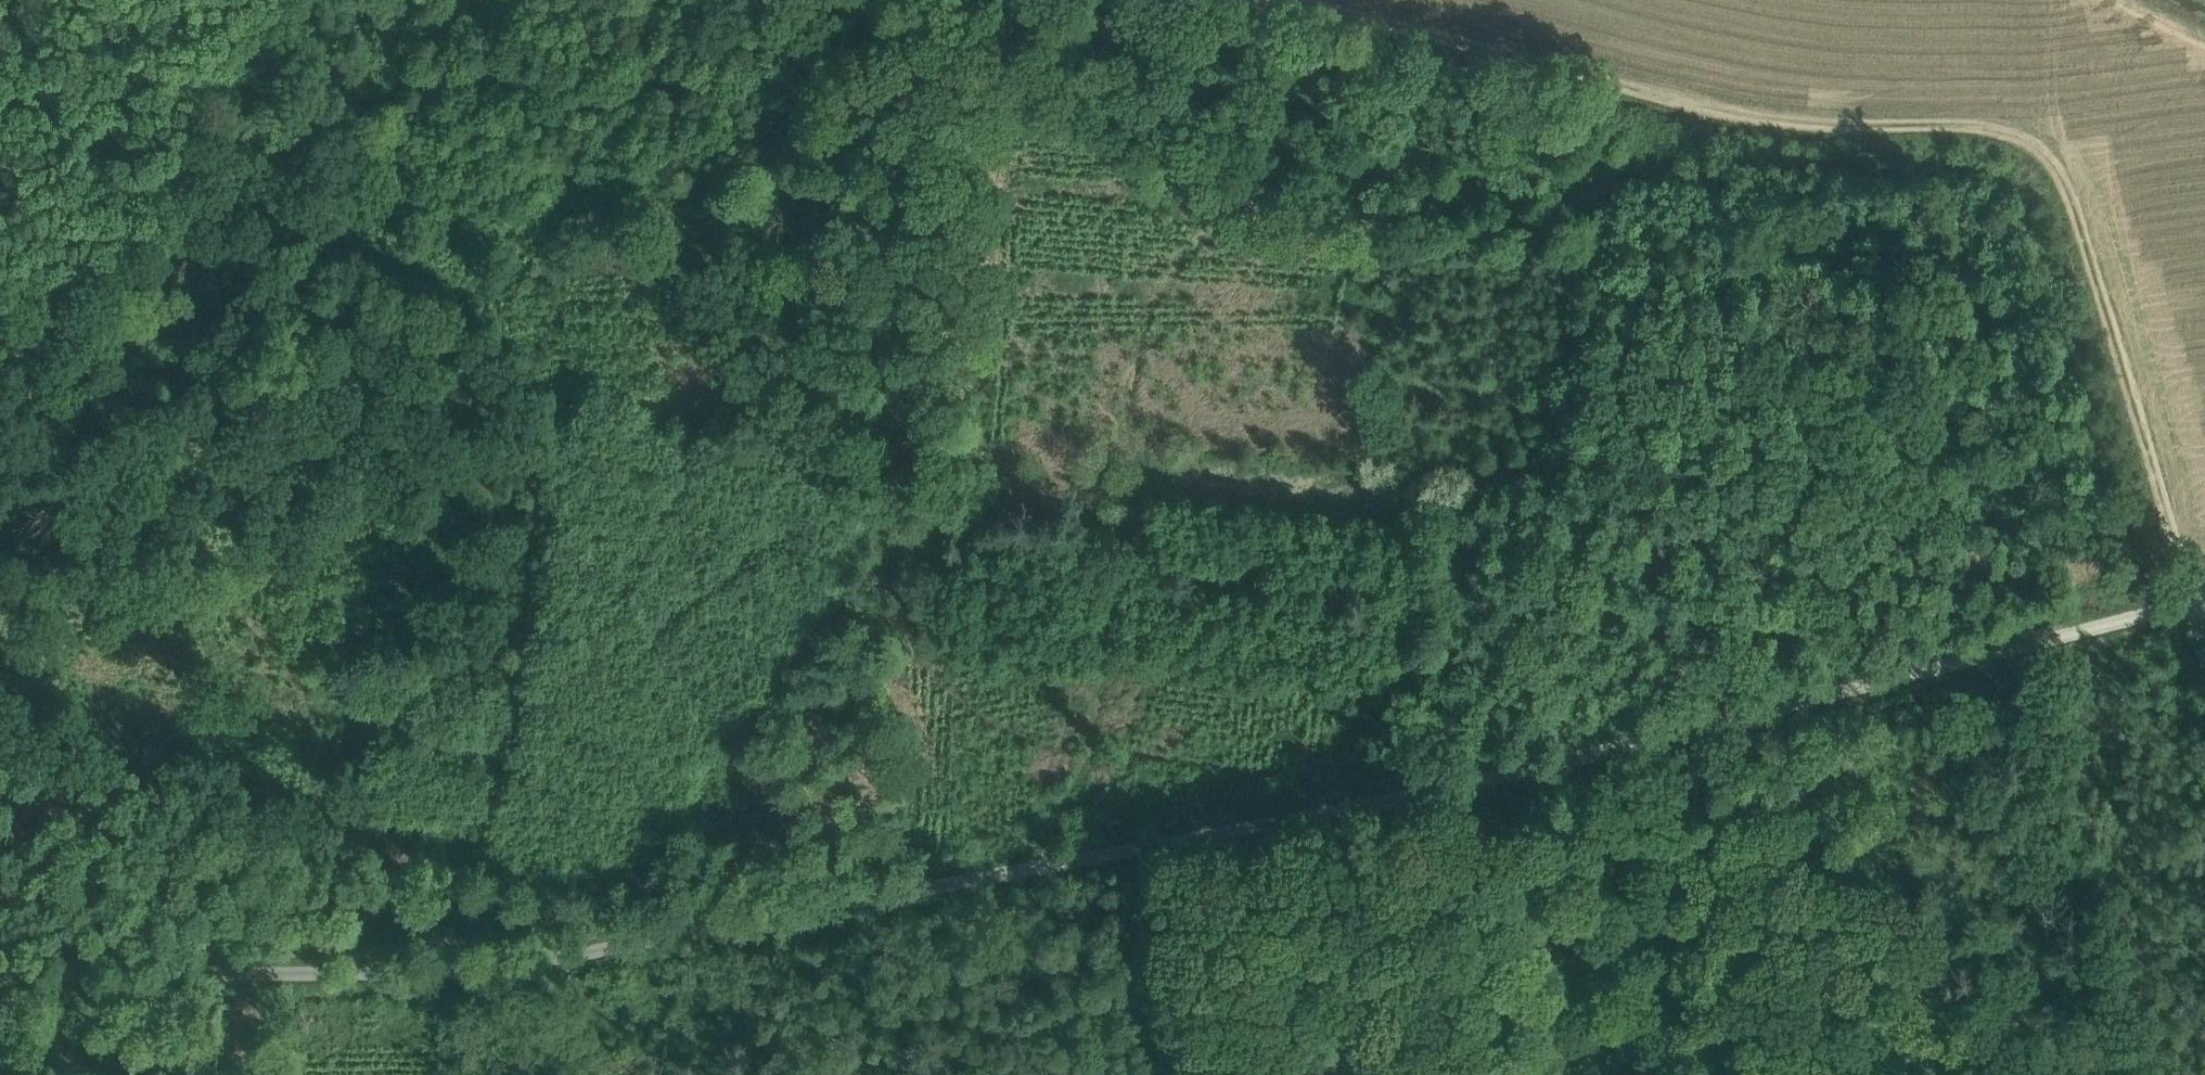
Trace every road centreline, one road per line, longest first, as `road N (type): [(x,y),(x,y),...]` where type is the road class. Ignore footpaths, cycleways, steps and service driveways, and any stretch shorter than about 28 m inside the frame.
road 1 (unclassified): [(2204,592),(1495,780),(1044,863),(777,929),(465,979),(0,977)]

